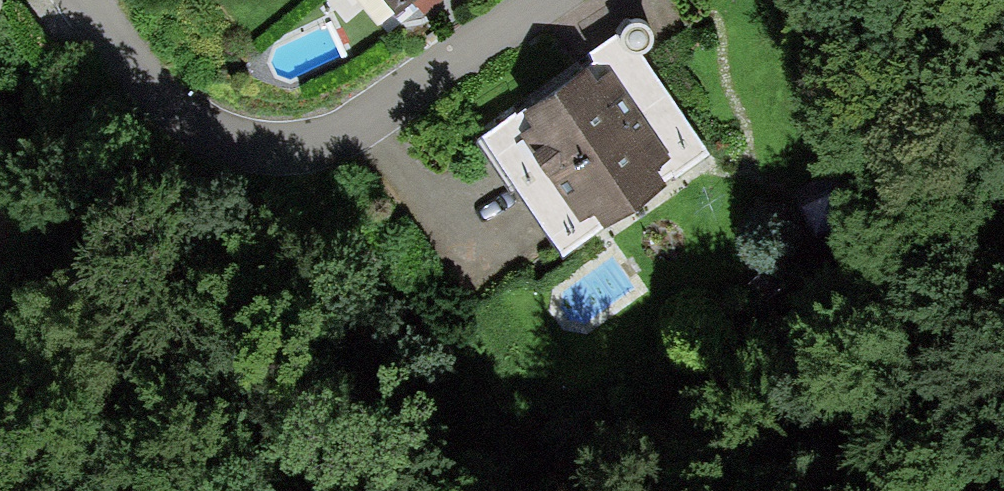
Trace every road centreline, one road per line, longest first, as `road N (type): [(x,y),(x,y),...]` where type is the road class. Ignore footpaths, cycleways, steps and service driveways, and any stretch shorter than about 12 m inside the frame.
road 1 (residential): [(82,0),(175,120),(218,145),(274,153),(341,141),(538,0)]
road 2 (track): [(274,153),(568,490)]
road 3 (track): [(808,490),(892,367),(1003,282)]

